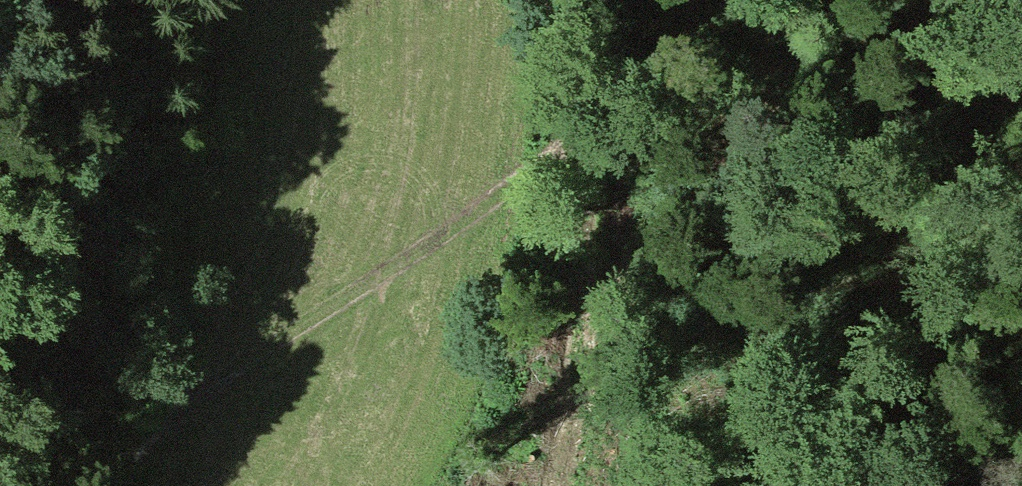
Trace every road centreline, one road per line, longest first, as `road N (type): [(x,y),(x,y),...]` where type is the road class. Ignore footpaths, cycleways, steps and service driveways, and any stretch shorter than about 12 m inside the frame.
road 1 (track): [(600,0),(590,105),(572,134),(406,264),(152,429)]
road 2 (track): [(152,429),(204,328),(235,231),(250,155),(247,0)]
road 3 (track): [(548,485),(570,356),(572,134)]

